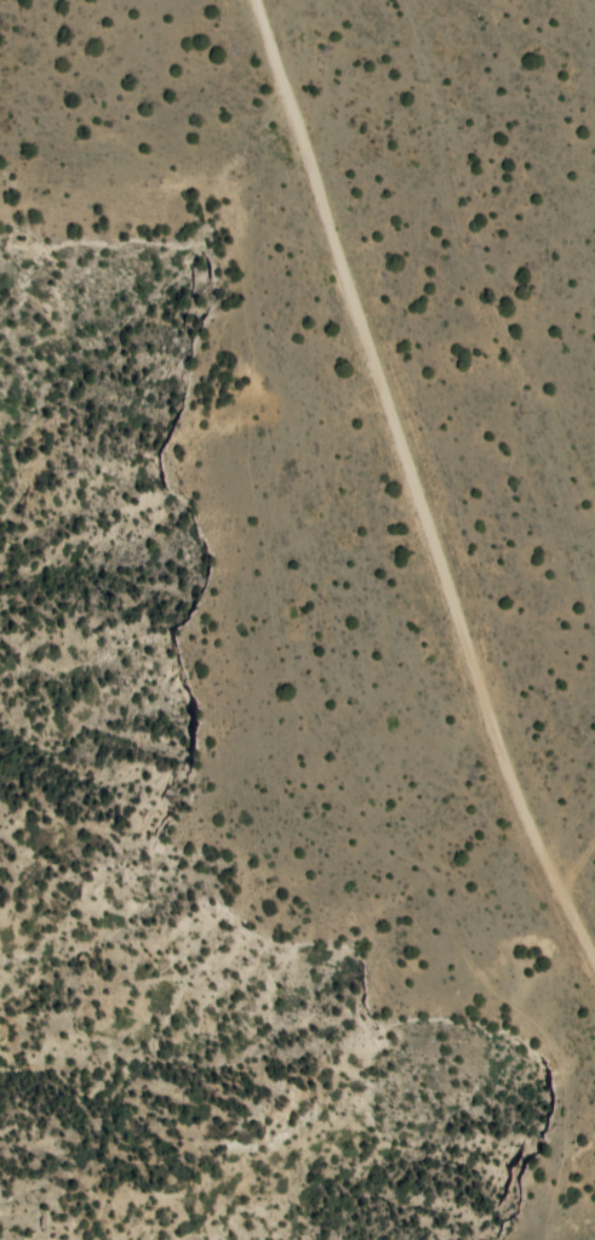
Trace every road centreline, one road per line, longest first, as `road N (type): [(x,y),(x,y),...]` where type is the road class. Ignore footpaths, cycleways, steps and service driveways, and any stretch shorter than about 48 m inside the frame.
road 1 (track): [(547,1239),(565,1143),(550,1047),(468,961),(429,869),(342,800),(301,711),(273,618),(265,554),(280,394),(253,347),(240,216)]
road 2 (track): [(240,216),(217,192),(179,184),(0,210)]

